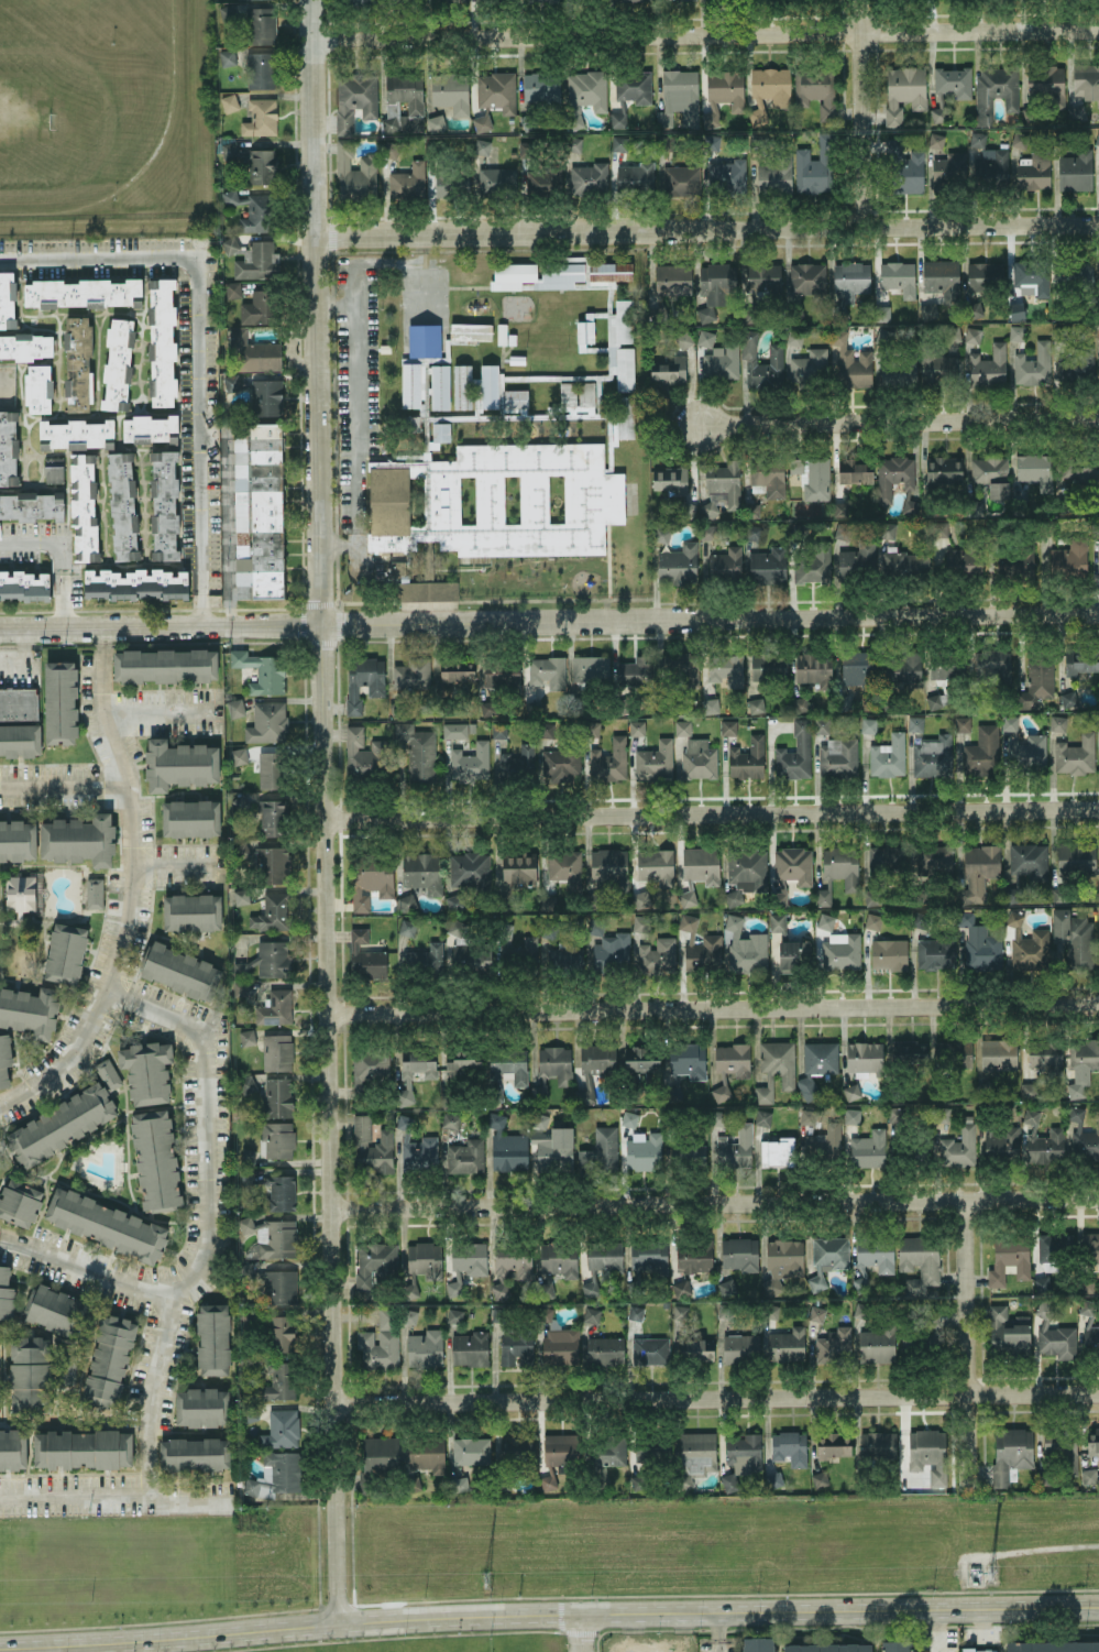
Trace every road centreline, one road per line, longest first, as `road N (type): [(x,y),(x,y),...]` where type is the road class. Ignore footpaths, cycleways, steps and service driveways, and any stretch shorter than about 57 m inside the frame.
road 1 (tertiary): [(1098,1608),(495,1615),(0,1647)]
road 2 (residential): [(318,622),(340,1623)]
road 3 (residential): [(1098,29),(306,41)]
road 4 (residential): [(1098,225),(309,234)]
road 5 (residential): [(318,622),(1098,612)]
road 6 (residential): [(1098,807),(327,818)]
road 7 (residential): [(1098,1004),(328,1016)]
road 8 (residential): [(1098,1197),(332,1205)]
road 9 (residential): [(1098,1393),(337,1402)]
road 10 (residential): [(305,0),(318,622)]
road 11 (residential): [(1098,419),(702,424)]
road 12 (residential): [(0,630),(318,622)]
road 13 (residential): [(967,1199),(969,1487)]
road 14 (residential): [(863,0),(867,228)]
road 15 (track): [(1098,1546),(969,1556),(968,1566)]

